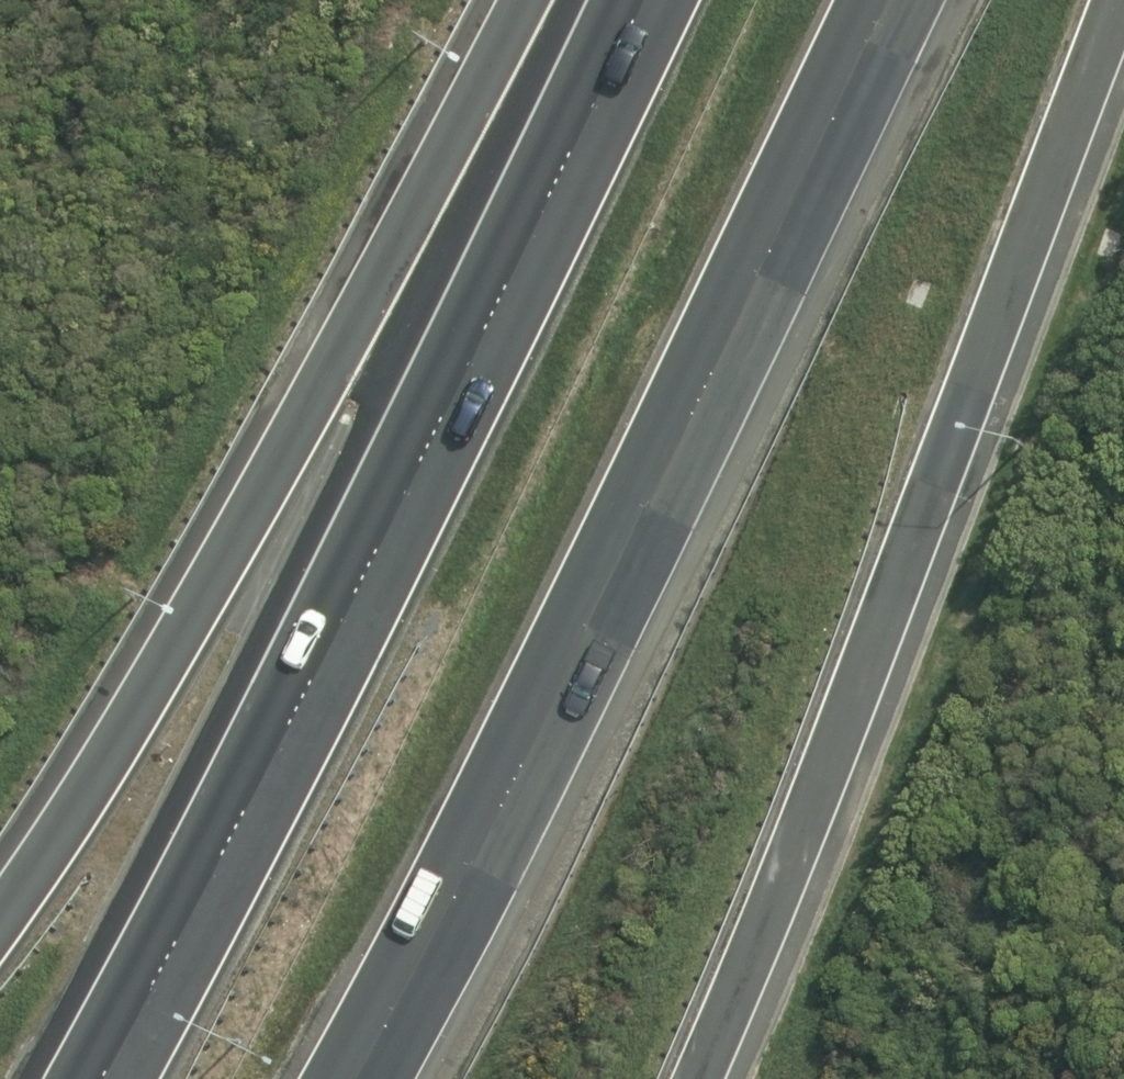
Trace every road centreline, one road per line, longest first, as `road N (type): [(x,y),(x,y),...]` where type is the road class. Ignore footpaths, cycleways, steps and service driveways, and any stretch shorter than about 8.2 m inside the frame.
road 1 (motorway): [(95,1078),(294,719),(638,0)]
road 2 (motorway): [(884,0),(493,819),(342,1078)]
road 3 (motorway): [(1112,0),(693,1078)]
road 4 (motorway): [(0,926),(262,497),(516,0)]

